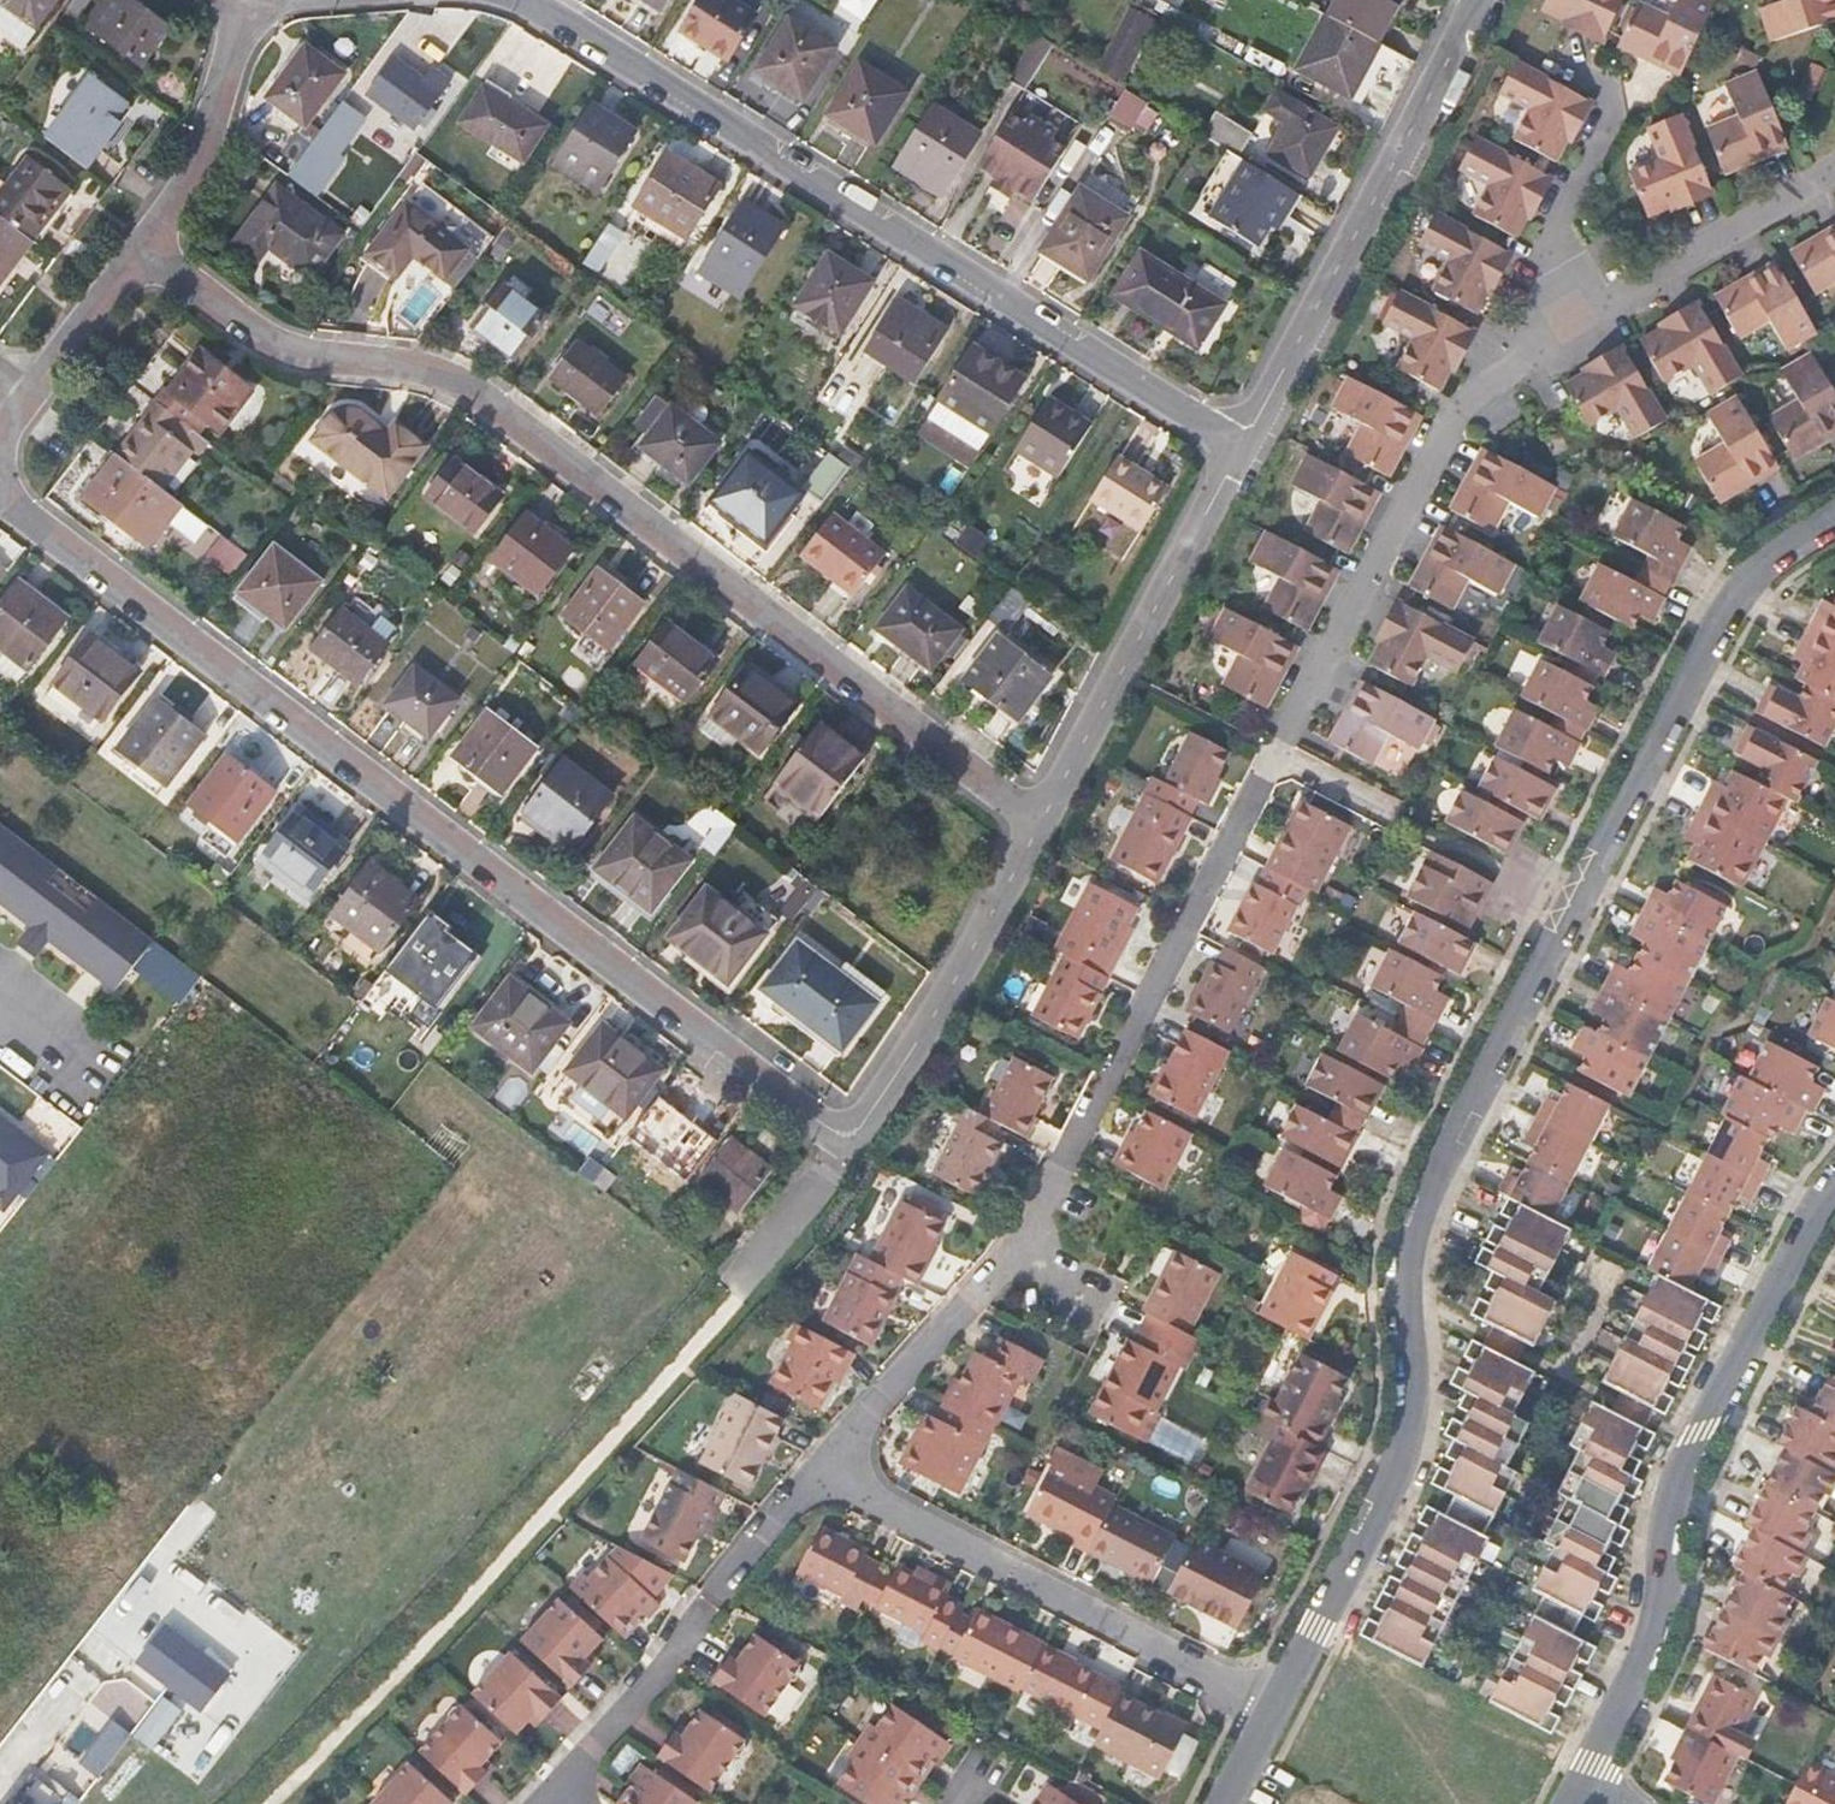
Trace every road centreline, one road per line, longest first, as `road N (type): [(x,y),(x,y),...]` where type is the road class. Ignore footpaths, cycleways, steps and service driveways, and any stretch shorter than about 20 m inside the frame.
road 1 (unclassified): [(1834,511),(1782,542),(1720,617),(1418,1191),(1401,1302),(1411,1387),(1406,1431),(1265,1709)]
road 2 (residential): [(1033,823),(473,400),(406,374),(288,354),(231,325),(143,247)]
road 3 (residential): [(0,498),(841,1144)]
road 4 (residential): [(1057,1178),(1453,428),(1570,332)]
road 5 (residential): [(1240,453),(504,0)]
road 6 (unclassified): [(1580,1779),(1654,1629),(1669,1494),(1834,1175)]
road 7 (unclassified): [(1240,453),(1481,0)]
road 8 (residential): [(1265,1709),(816,1466)]
road 9 (unclassified): [(1033,823),(1240,453)]
road 10 (residential): [(553,1790),(661,1669),(816,1466)]
road 11 (unclassified): [(841,1144),(1033,823)]
road 12 (residential): [(1570,332),(1544,279),(1539,249),(1610,94),(1602,75),(1554,52)]
road 13 (residential): [(1570,332),(1834,175)]
road 14 (residential): [(143,247),(209,138),(252,2)]
road 15 (residential): [(991,1274),(1061,1314),(1117,1209),(1057,1178)]
road 16 (residential): [(816,1466),(991,1274)]
road 17 (residential): [(23,401),(143,247)]

